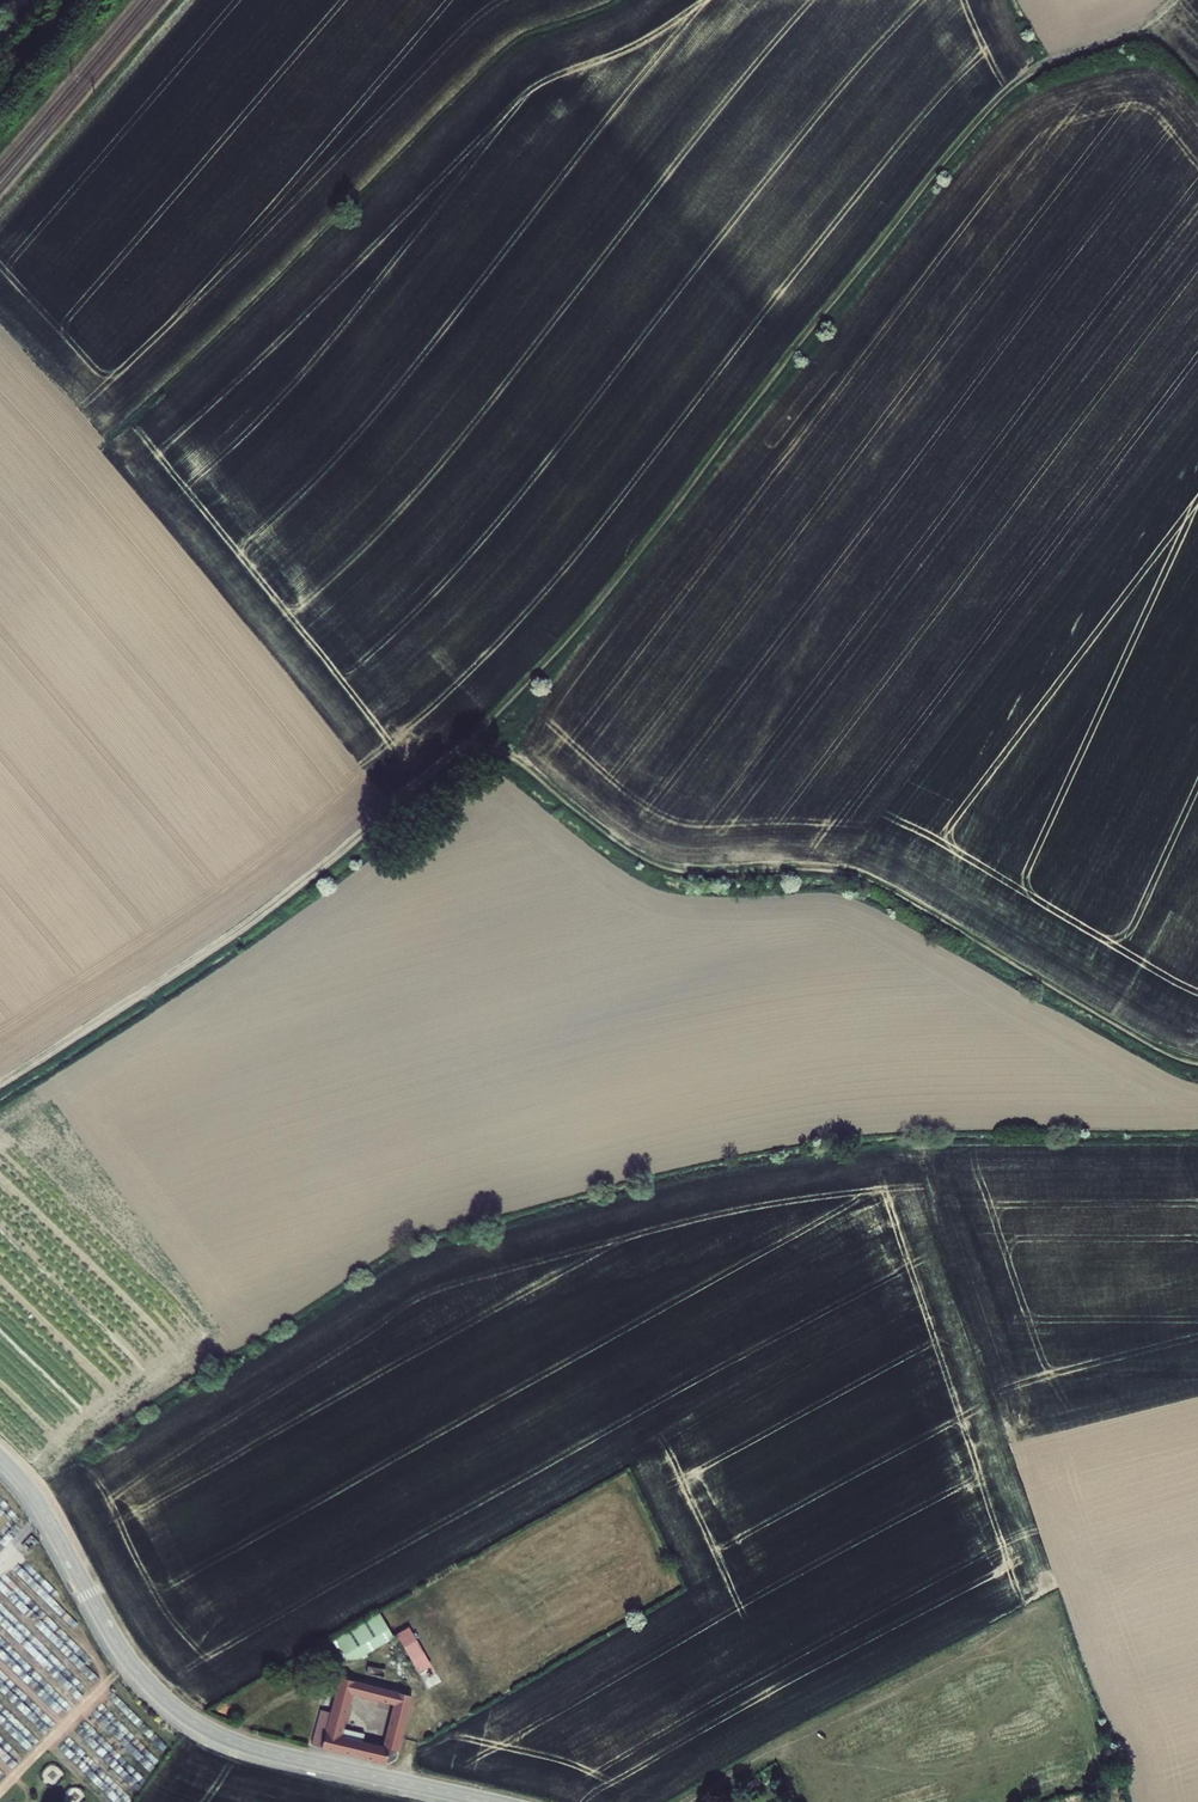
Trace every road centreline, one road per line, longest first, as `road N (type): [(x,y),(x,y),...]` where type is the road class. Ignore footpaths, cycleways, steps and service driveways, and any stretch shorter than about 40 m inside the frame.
road 1 (track): [(1178,0),(1153,23),(1030,70),(872,256),(609,595),(452,758)]
road 2 (track): [(452,758),(502,753),(632,856),(684,875),(849,874),(1146,1046),(1197,1066)]
road 3 (residential): [(0,1458),(37,1498),(121,1650),(196,1722),(266,1751),(496,1801)]
road 4 (track): [(0,1089),(244,927),(452,758)]

